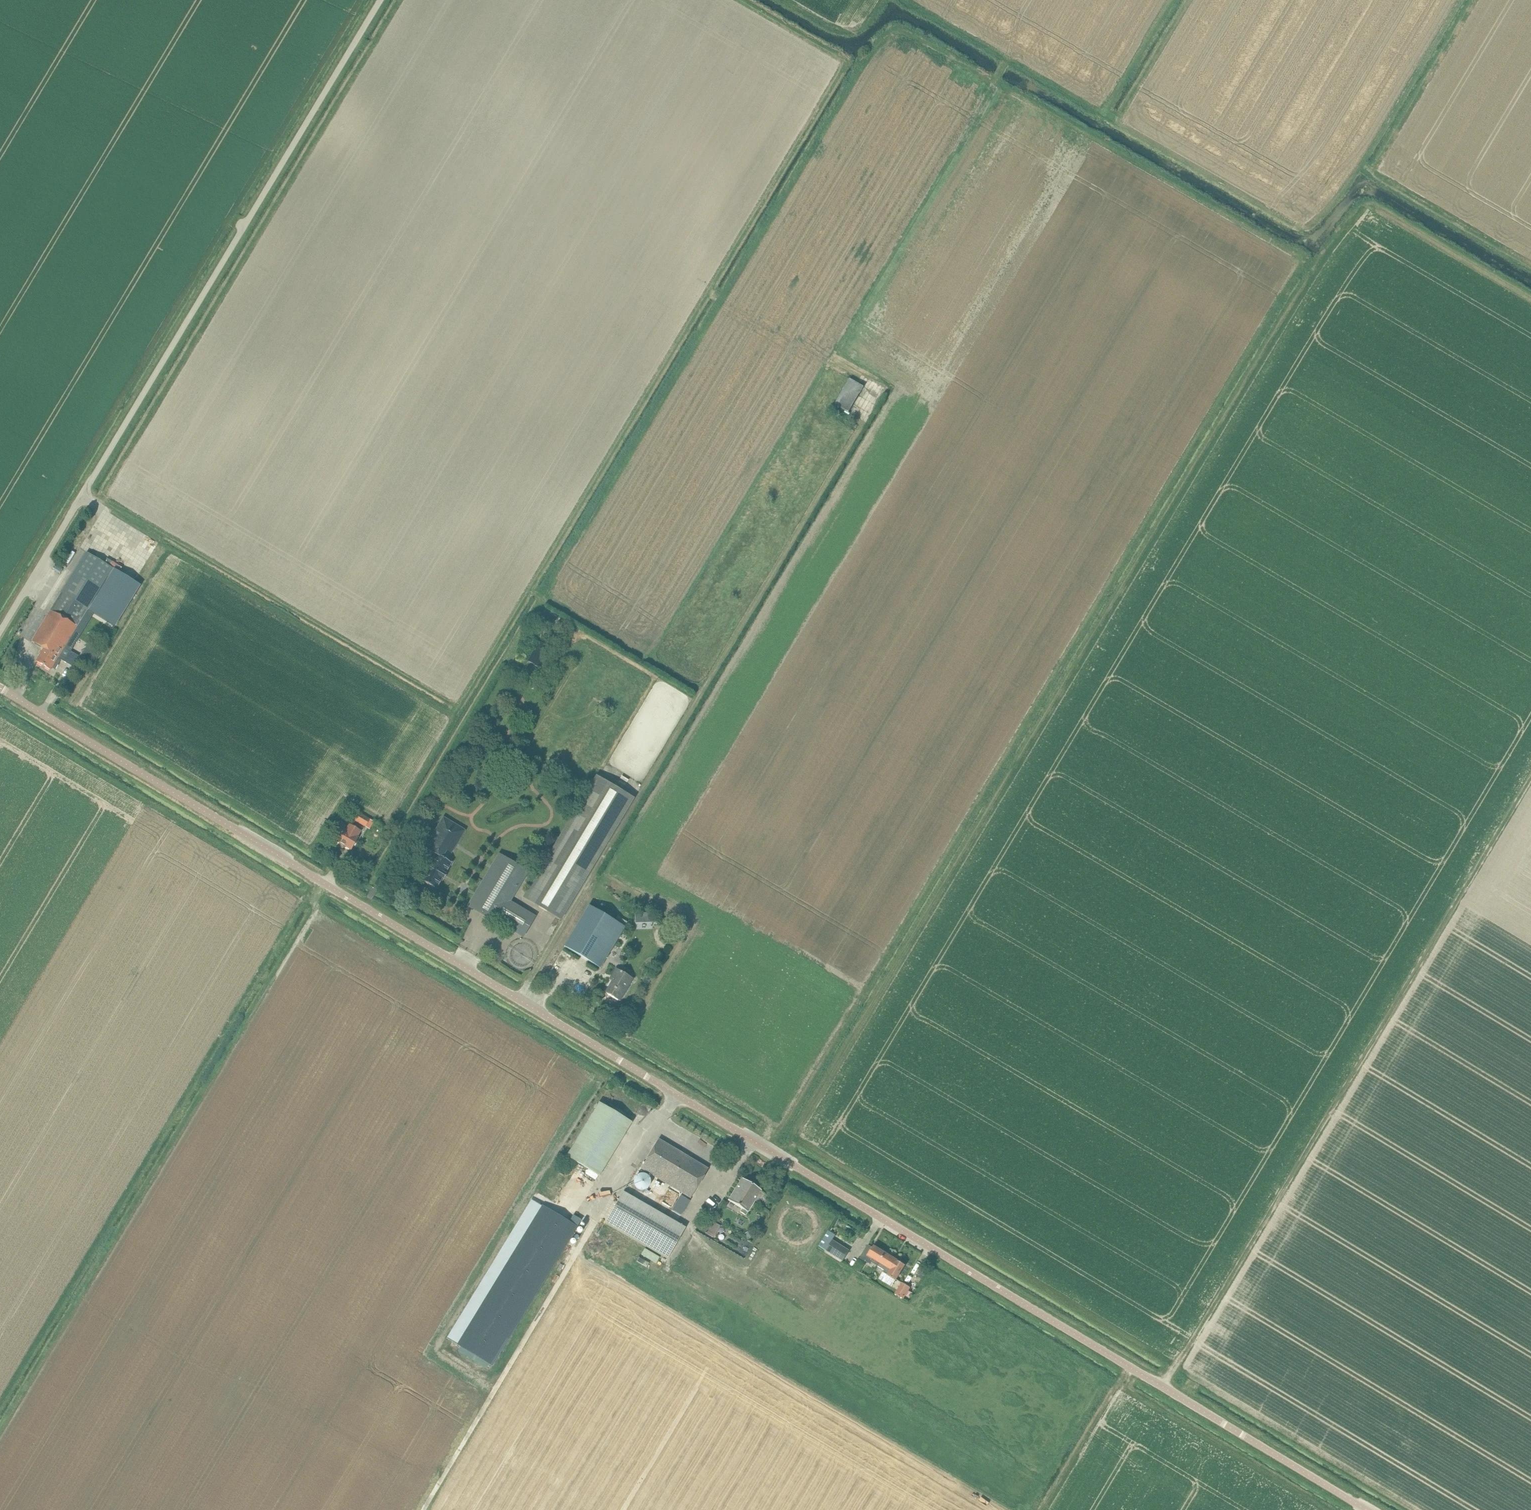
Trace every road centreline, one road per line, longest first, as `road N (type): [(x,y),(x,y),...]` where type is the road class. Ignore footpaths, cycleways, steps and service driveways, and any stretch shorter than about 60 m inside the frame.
road 1 (unclassified): [(1370,1509),(0,684)]
road 2 (unclassified): [(0,627),(383,0)]

